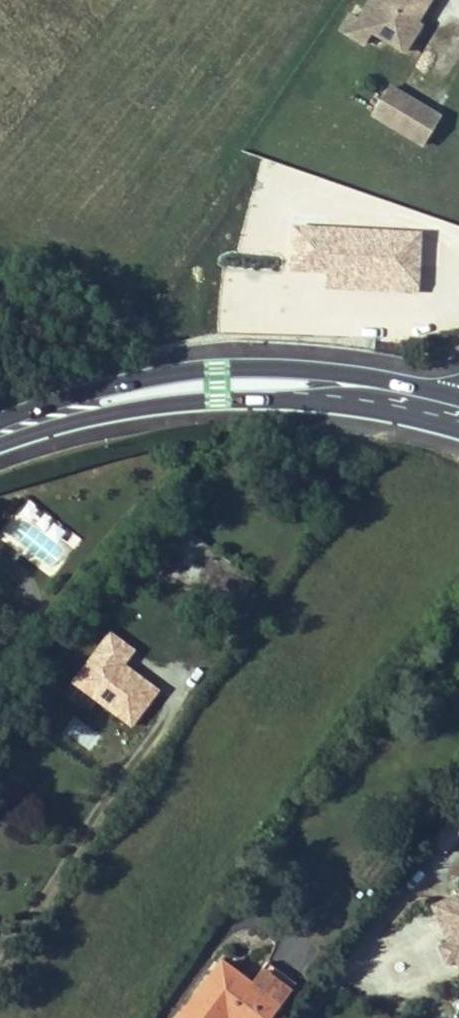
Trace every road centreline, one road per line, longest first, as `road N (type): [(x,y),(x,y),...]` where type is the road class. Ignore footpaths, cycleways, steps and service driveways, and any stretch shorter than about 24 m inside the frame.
road 1 (secondary): [(458,414),(234,387),(99,404),(0,442)]

